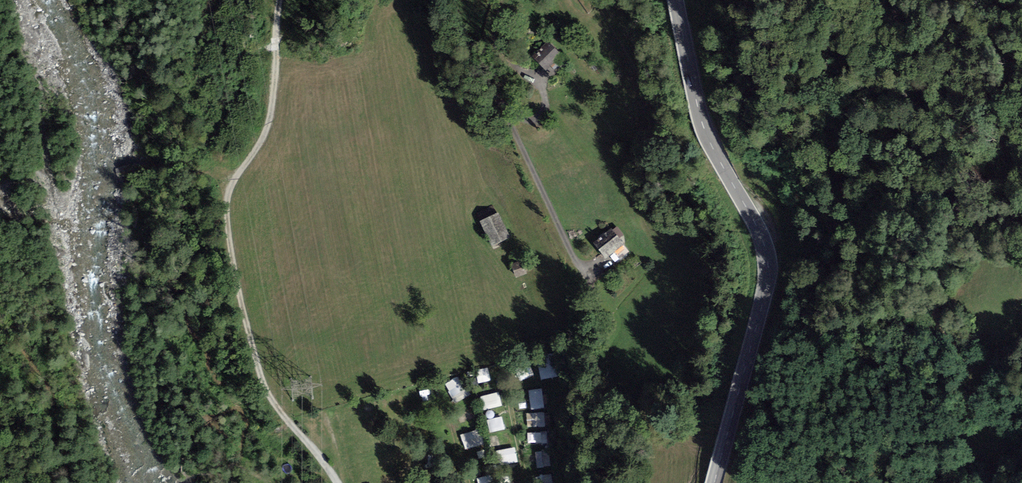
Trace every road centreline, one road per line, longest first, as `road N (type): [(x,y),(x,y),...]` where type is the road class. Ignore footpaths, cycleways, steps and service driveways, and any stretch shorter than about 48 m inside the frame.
road 1 (track): [(281,0),(270,129),(229,197),(238,305),(281,416),(334,482)]
road 2 (track): [(882,0),(912,50),(955,159),(960,188),(937,311),(971,374),(993,482)]
road 3 (secondary): [(677,0),(706,132),(767,260),(714,482)]

